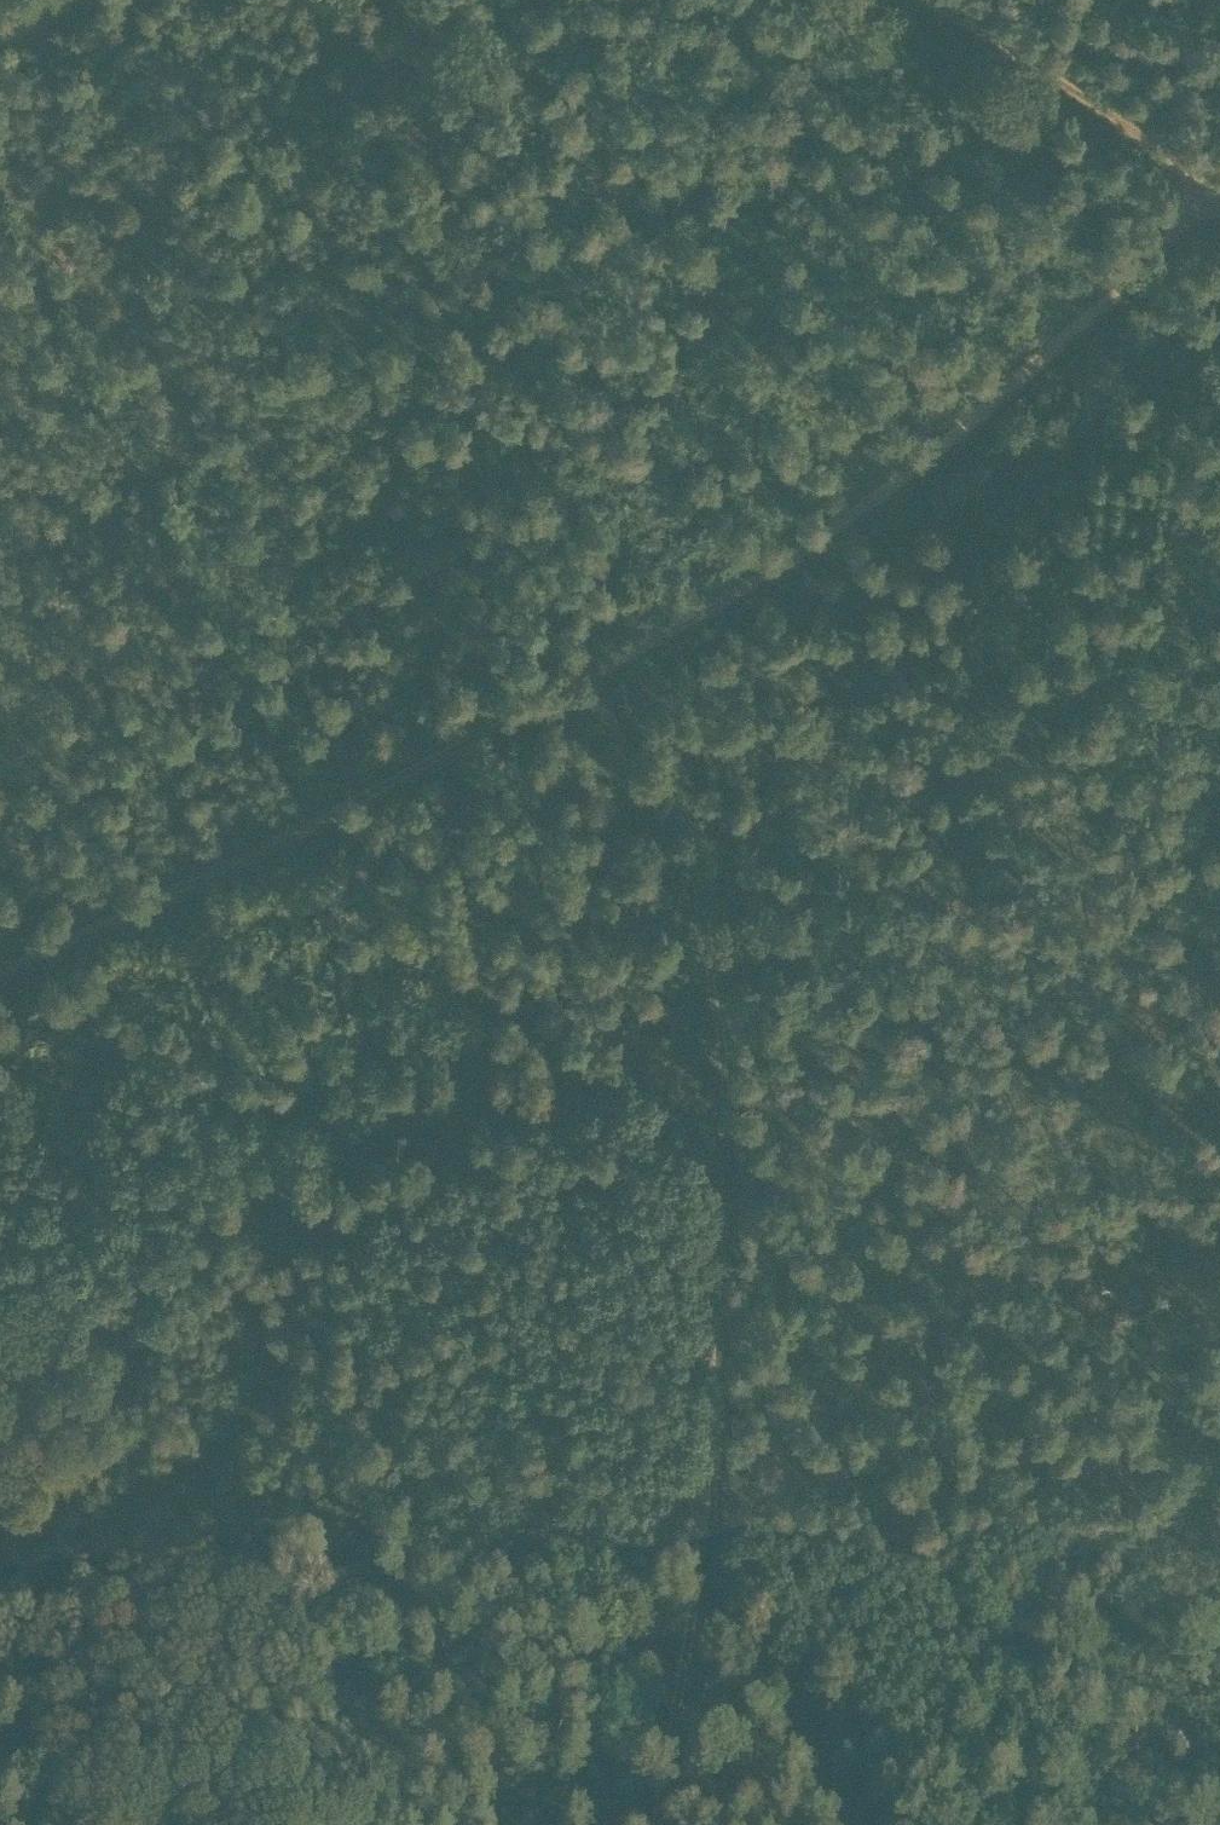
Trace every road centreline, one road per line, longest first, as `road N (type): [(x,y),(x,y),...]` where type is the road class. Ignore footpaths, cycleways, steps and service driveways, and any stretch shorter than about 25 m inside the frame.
road 1 (track): [(0,966),(600,662),(876,470),(1219,177)]
road 2 (track): [(600,662),(674,813),(718,972),(710,1427),(697,1605),(662,1824)]
road 3 (track): [(1219,155),(978,0)]

